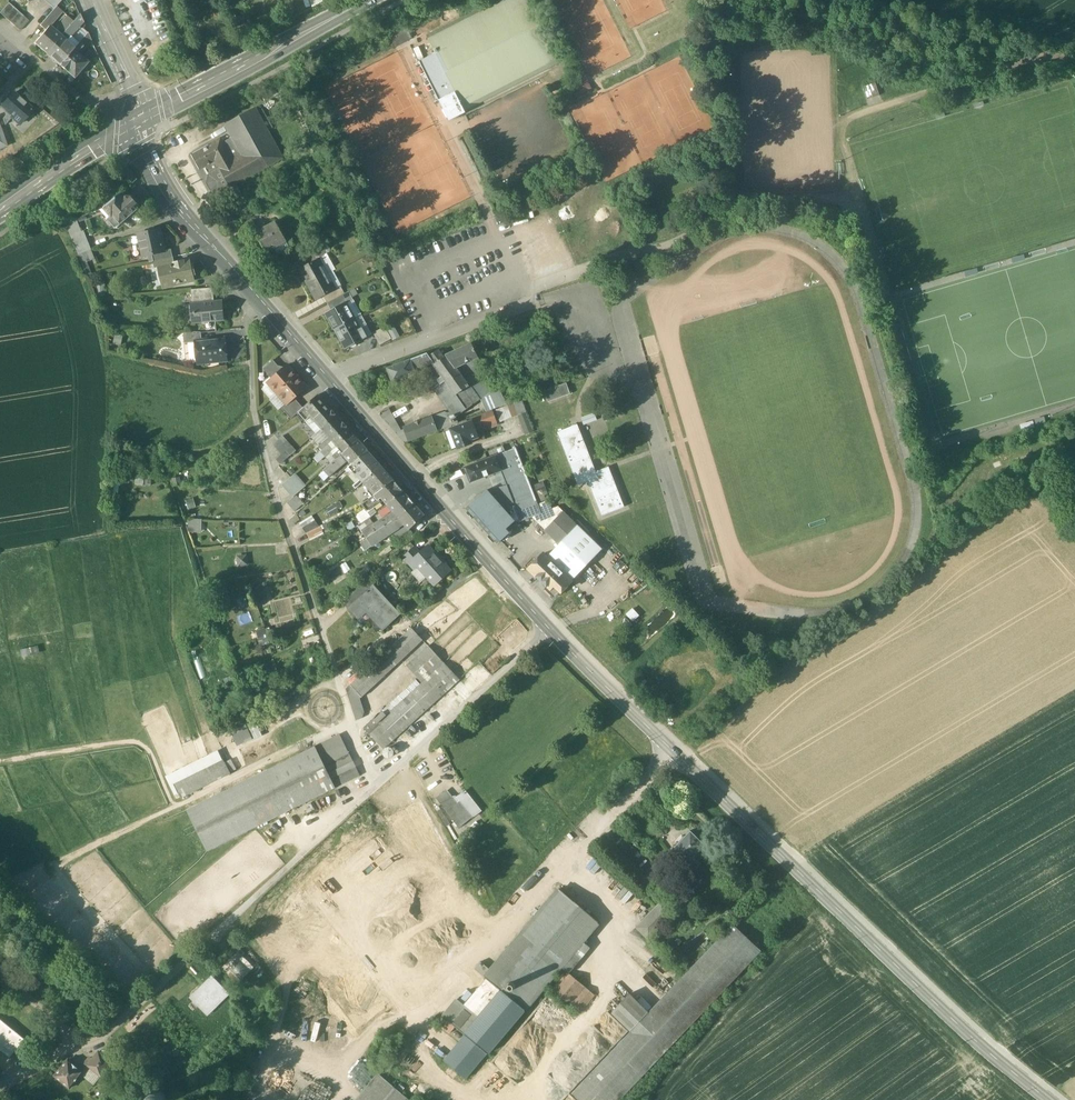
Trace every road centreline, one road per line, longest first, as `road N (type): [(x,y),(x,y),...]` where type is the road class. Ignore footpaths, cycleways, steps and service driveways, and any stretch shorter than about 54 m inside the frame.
road 1 (secondary): [(1046,1099),(973,1042),(547,631),(162,187),(137,120)]
road 2 (track): [(245,282),(253,398),(272,483),(374,789)]
road 3 (track): [(352,723),(24,877)]
road 4 (secondary): [(137,120),(369,0)]
road 5 (track): [(231,919),(279,981),(282,998),(248,1071),(245,1099)]
road 6 (track): [(486,562),(338,680)]
road 7 (secondary): [(0,212),(137,120)]
road 8 (tertiary): [(137,120),(129,77),(96,0)]

